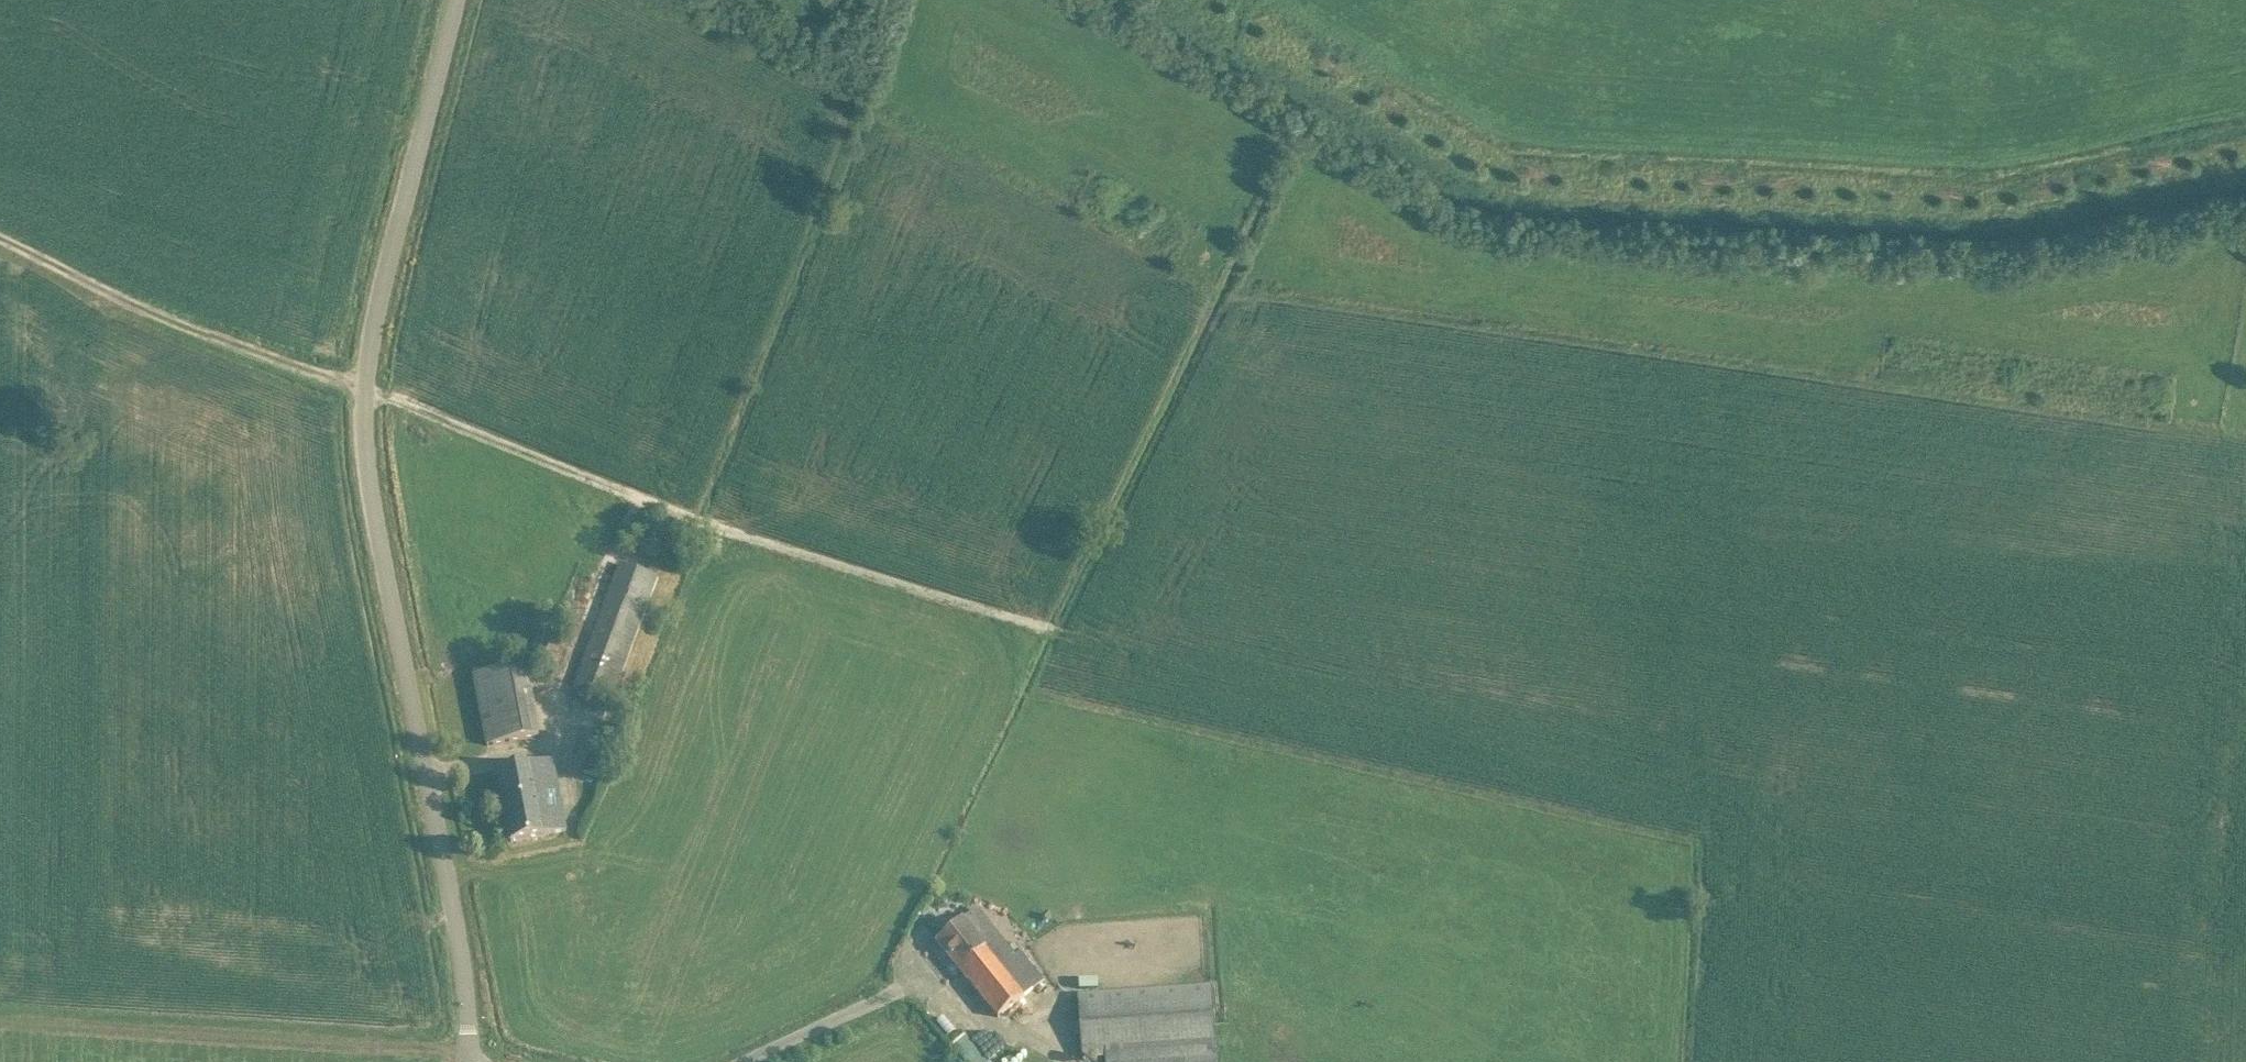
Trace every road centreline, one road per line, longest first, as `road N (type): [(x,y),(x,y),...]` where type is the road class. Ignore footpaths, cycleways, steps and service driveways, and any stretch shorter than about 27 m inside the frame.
road 1 (unclassified): [(469,1061),(457,931),(375,516),(365,422),(376,315),(455,0)]
road 2 (track): [(366,387),(267,357),(0,240)]
road 3 (unclassified): [(741,1061),(901,991)]

